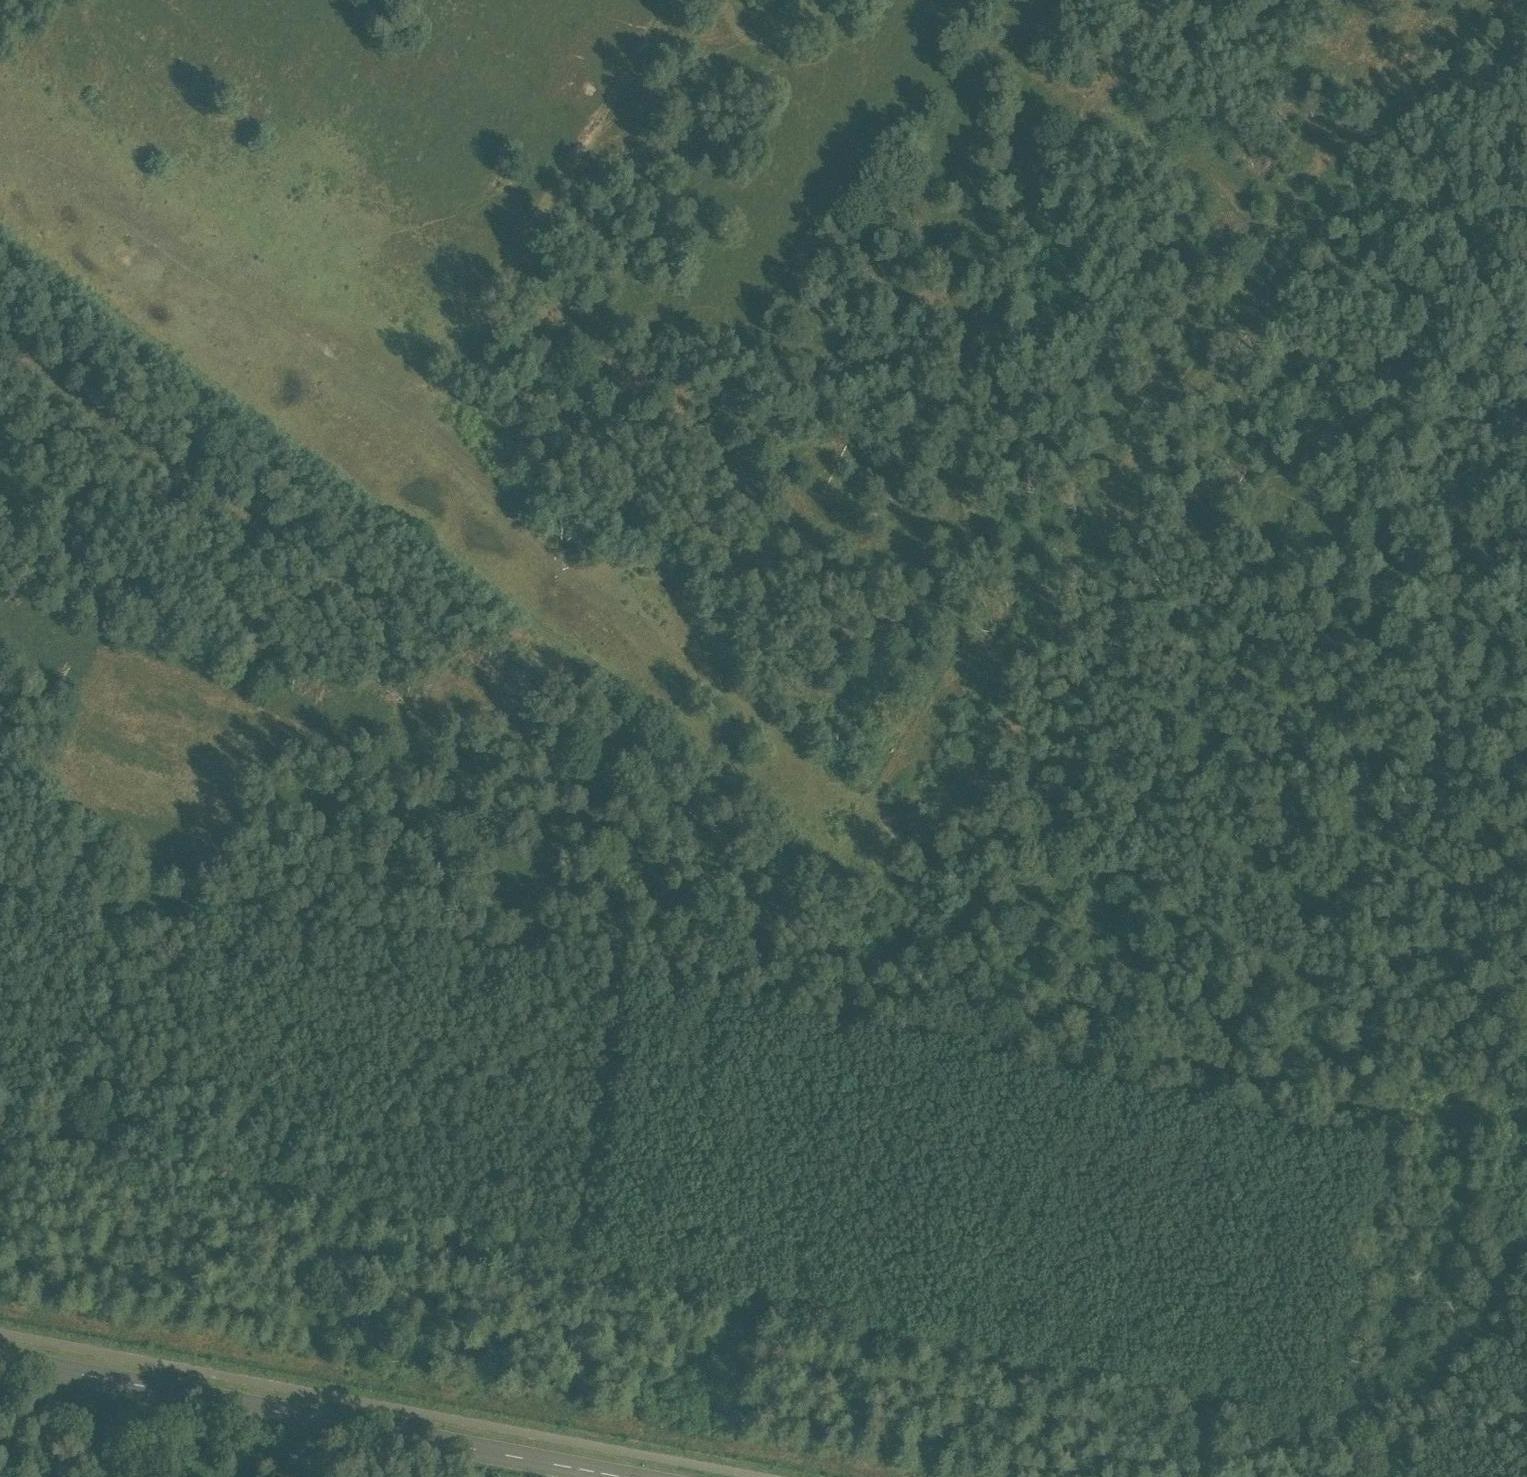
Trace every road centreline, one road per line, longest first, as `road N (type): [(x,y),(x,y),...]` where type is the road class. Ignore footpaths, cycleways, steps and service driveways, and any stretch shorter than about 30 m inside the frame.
road 1 (tertiary): [(632,1476),(0,1359)]

